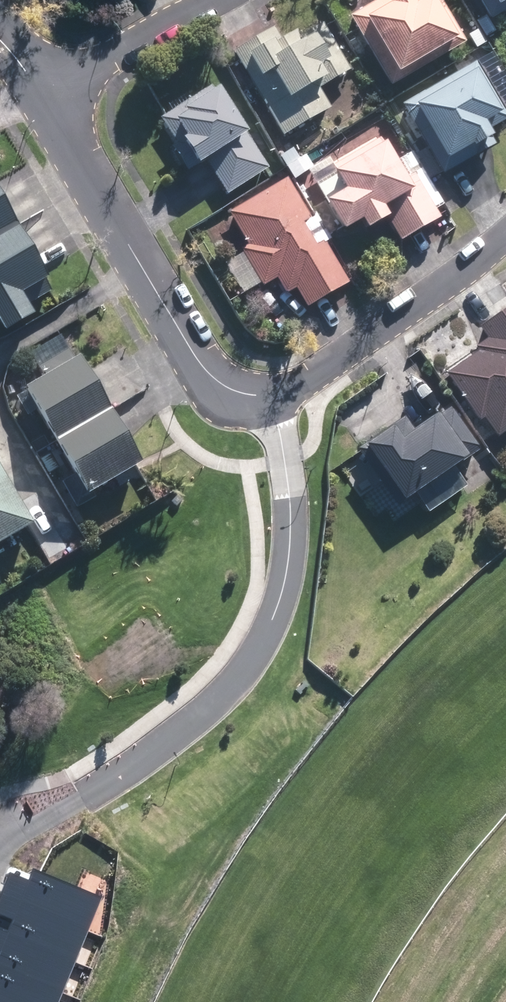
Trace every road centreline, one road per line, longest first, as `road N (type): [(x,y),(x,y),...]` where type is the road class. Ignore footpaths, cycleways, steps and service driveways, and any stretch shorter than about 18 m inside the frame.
road 1 (residential): [(81,790),(230,685),(275,618),(294,526),(272,396)]
road 2 (residential): [(272,396),(243,396),(211,372),(44,94)]
road 3 (residential): [(272,396),(505,235)]
road 4 (residential): [(213,0),(44,94)]

